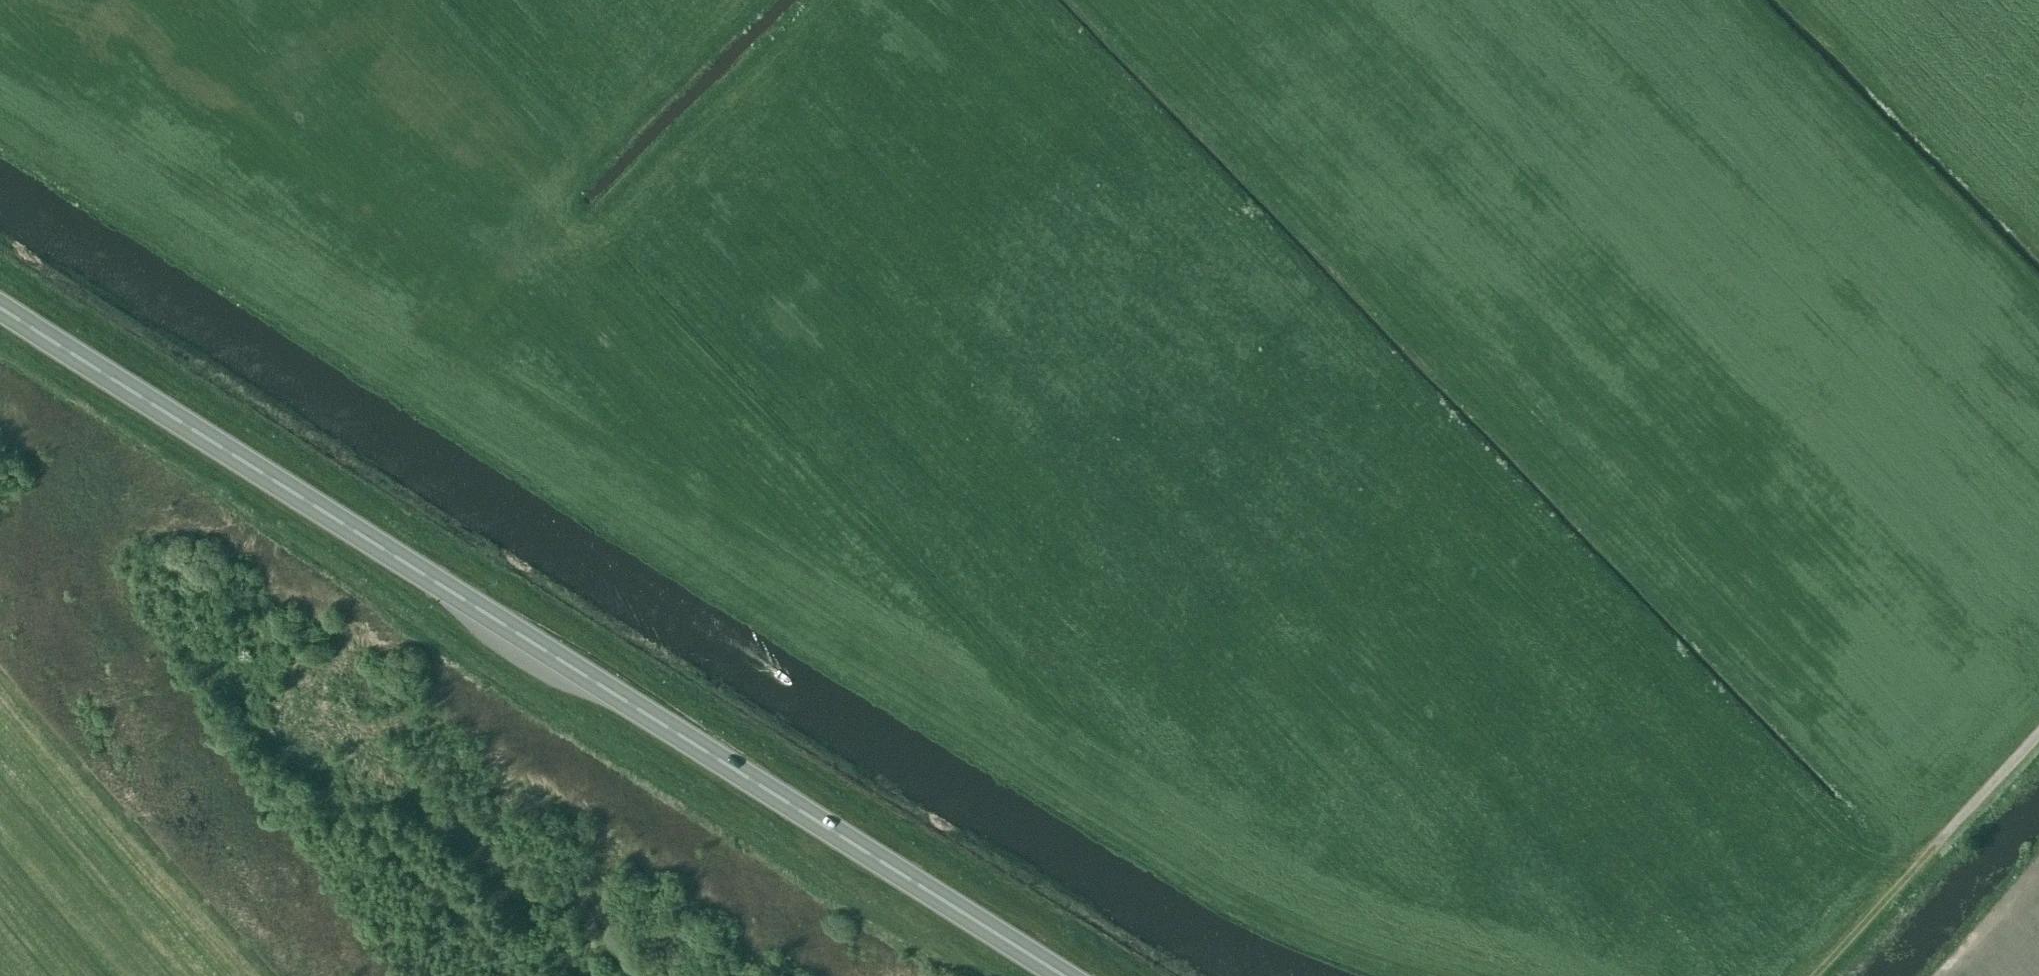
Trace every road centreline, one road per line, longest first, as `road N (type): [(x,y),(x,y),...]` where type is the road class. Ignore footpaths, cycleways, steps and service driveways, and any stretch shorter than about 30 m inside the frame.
road 1 (trunk): [(1066,975),(0,307)]
road 2 (unclassified): [(2038,742),(1933,858)]

